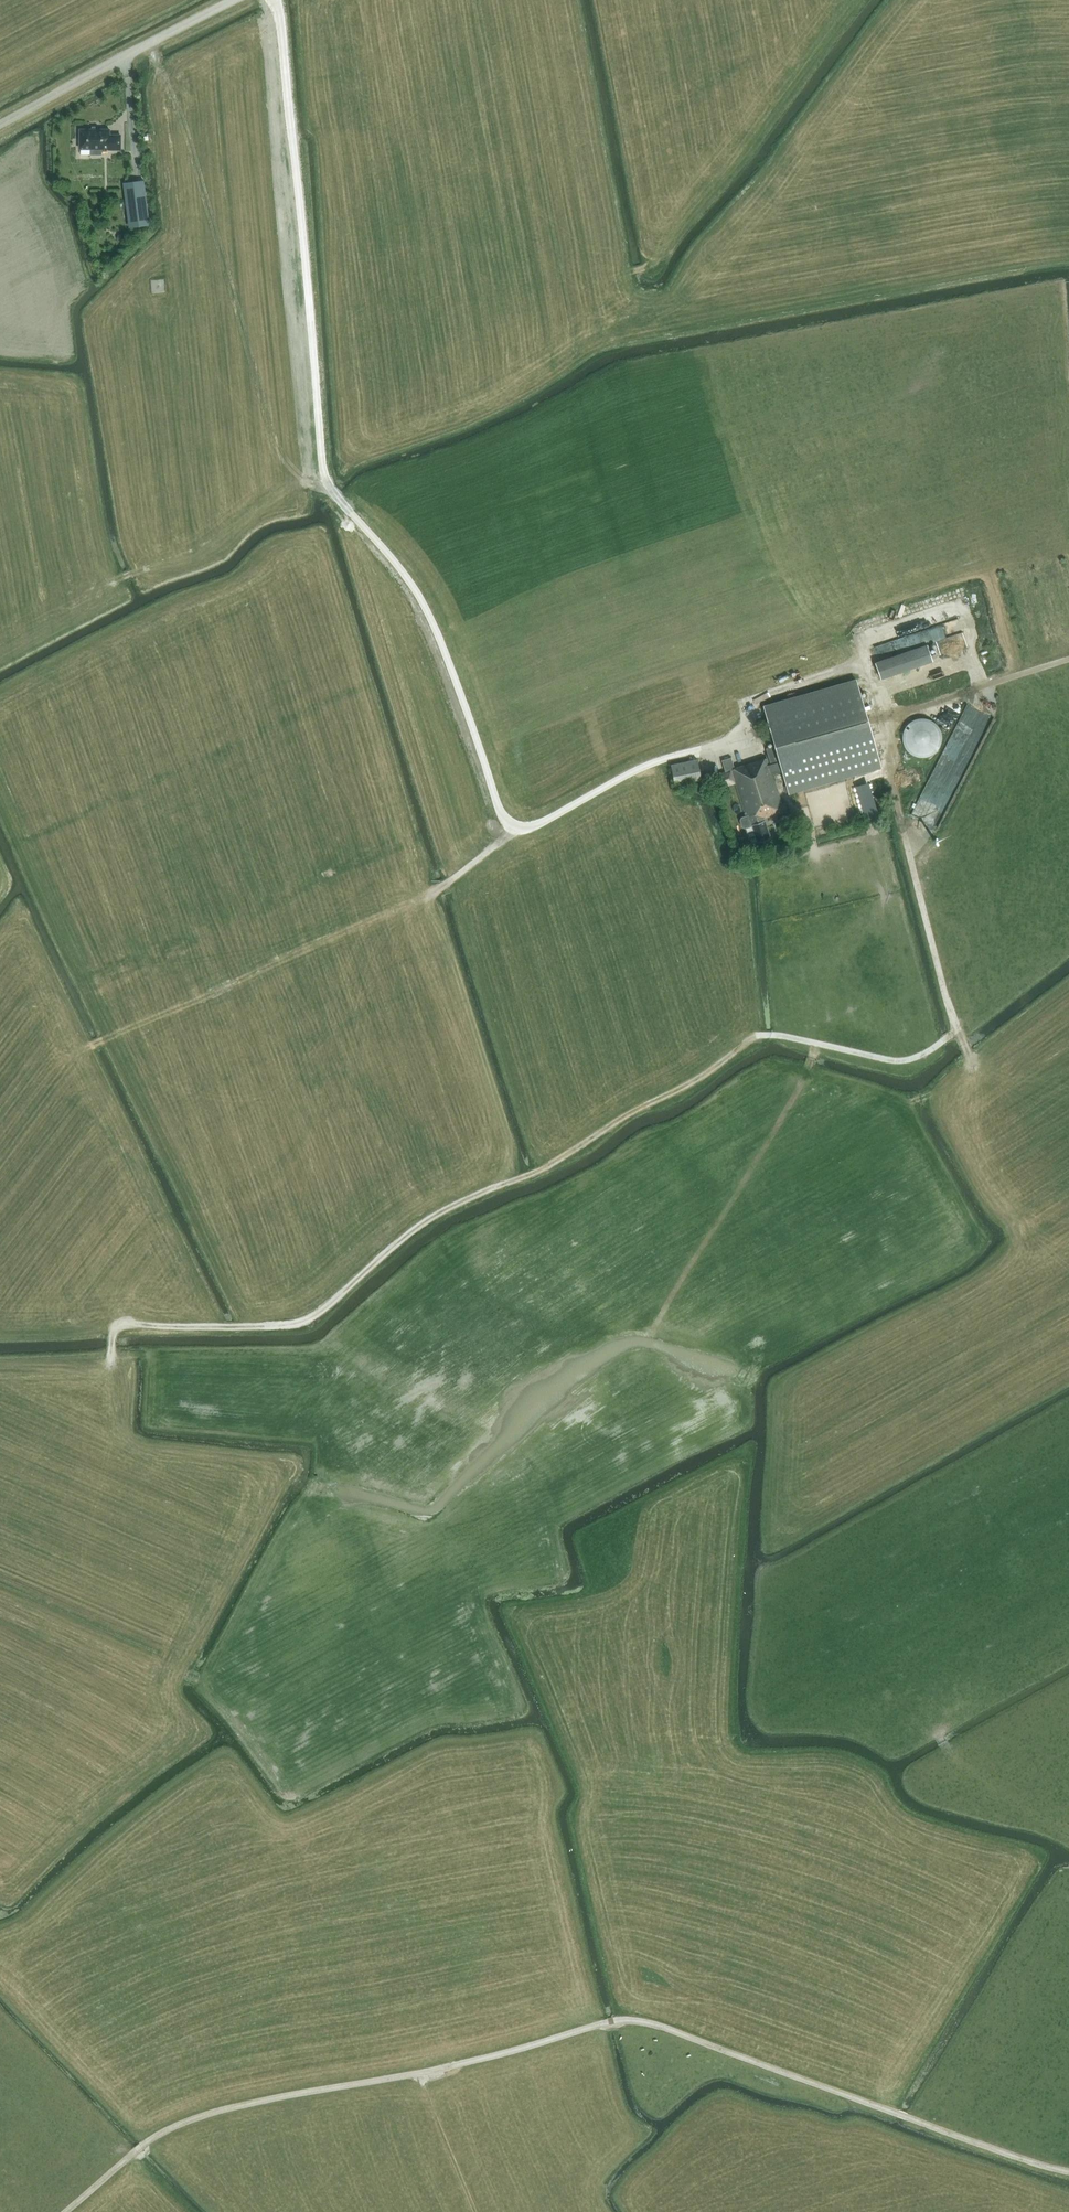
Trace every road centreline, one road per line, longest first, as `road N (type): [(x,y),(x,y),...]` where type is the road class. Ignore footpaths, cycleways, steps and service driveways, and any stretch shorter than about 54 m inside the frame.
road 1 (track): [(221,1327),(308,1320),(430,1217),(563,1157),(756,1036)]
road 2 (track): [(973,1059),(945,994),(888,764),(888,718),(861,640)]
road 3 (unclassified): [(0,124),(233,0)]
road 4 (track): [(958,1029),(900,1060),(756,1036)]
road 5 (track): [(1068,660),(888,718)]
road 6 (track): [(868,660),(742,702),(754,740)]

